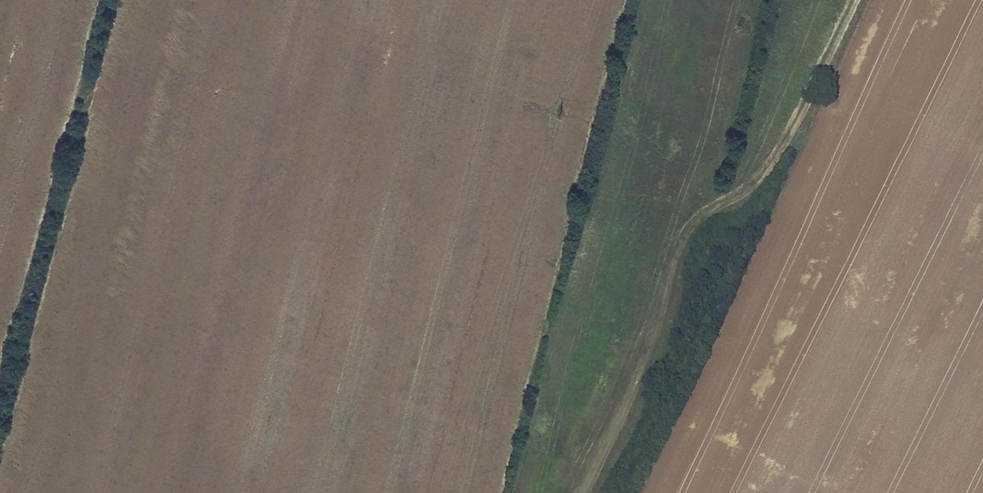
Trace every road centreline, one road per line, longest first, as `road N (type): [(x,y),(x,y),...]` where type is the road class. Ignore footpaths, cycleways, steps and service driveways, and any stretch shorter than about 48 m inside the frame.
road 1 (track): [(580,492),(632,393),(691,230),(754,184),(790,135),(860,0)]

